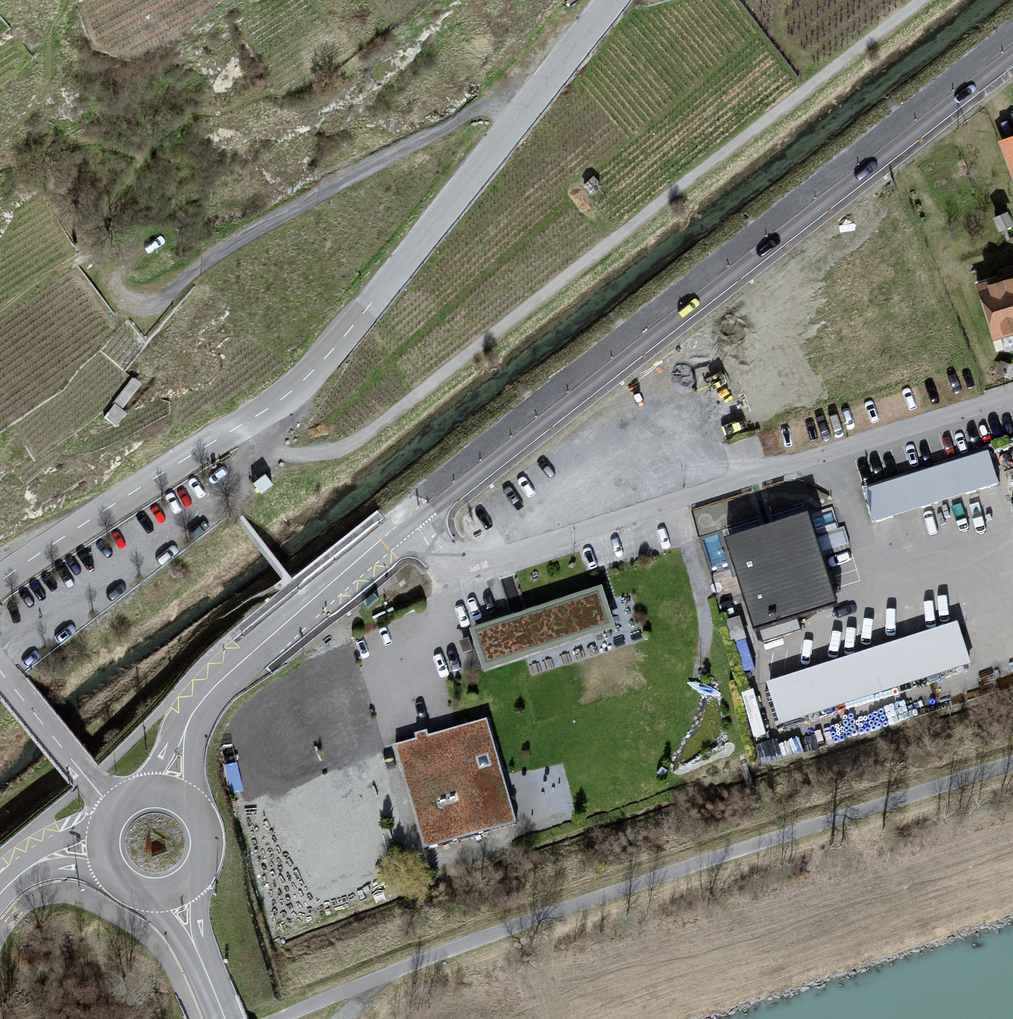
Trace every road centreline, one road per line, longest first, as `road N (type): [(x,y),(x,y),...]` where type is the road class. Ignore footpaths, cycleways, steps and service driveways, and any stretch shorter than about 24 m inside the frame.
road 1 (unclassified): [(0,582),(257,415),(318,366),(609,0)]
road 2 (secondary): [(410,517),(1012,38)]
road 3 (track): [(379,977),(1012,763)]
road 4 (residential): [(1012,397),(474,570),(438,558),(410,517)]
road 5 (track): [(513,122),(494,109),(475,109),(227,247),(144,306)]
road 6 (secondary): [(194,712),(410,517)]
road 7 (unclassified): [(112,809),(0,671)]

